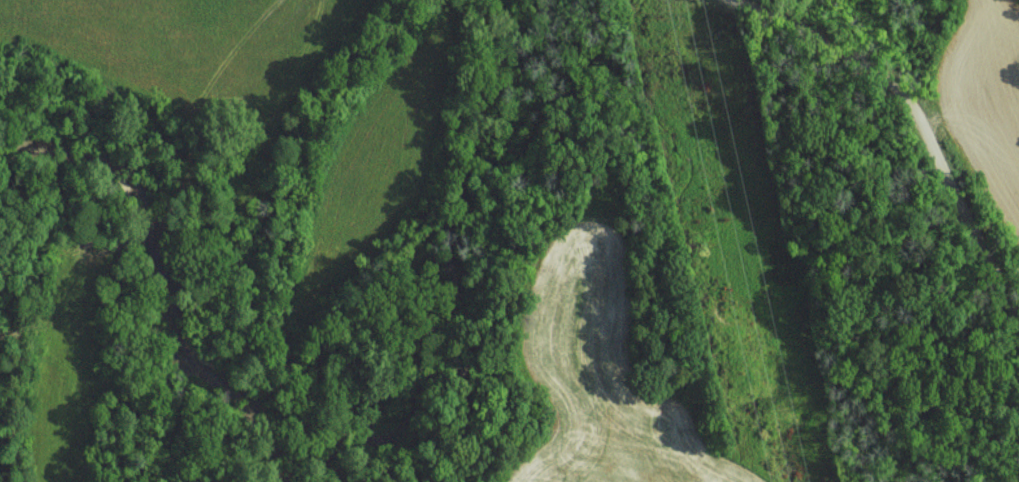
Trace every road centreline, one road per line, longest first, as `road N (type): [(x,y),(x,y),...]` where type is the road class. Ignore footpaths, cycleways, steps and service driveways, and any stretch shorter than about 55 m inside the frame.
road 1 (residential): [(1018,325),(901,92),(876,67),(729,0)]

